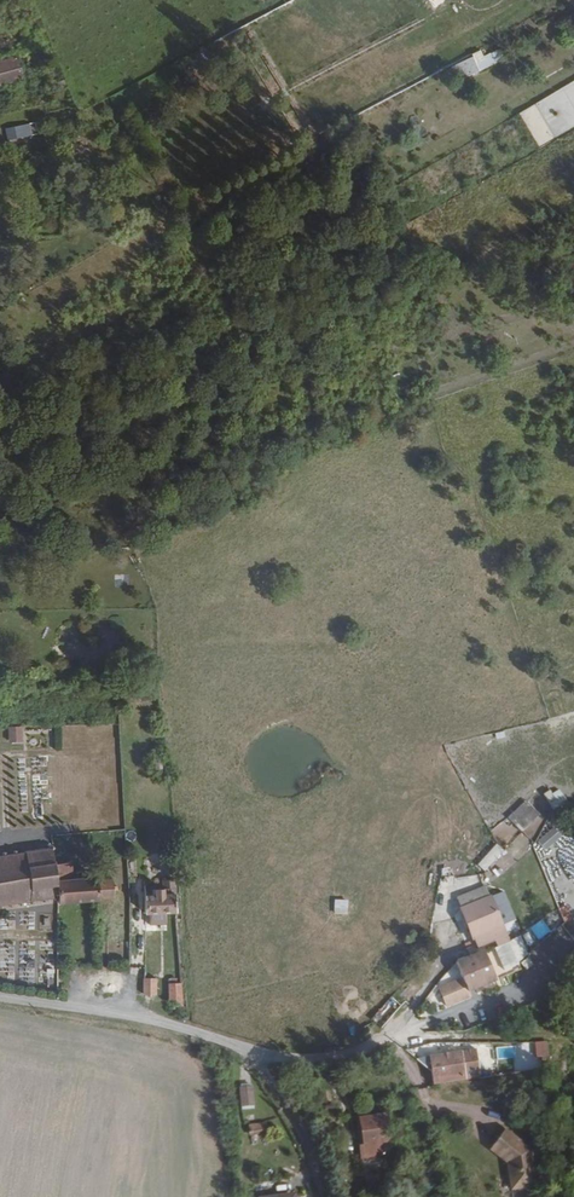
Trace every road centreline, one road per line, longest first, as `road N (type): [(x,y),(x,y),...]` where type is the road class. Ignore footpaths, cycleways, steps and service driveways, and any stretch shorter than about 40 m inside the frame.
road 1 (residential): [(0,998),(140,1016),(261,1058)]
road 2 (residential): [(261,1058),(316,1058),(408,1036),(458,1035)]
road 3 (residential): [(261,1058),(312,1141),(329,1196)]

